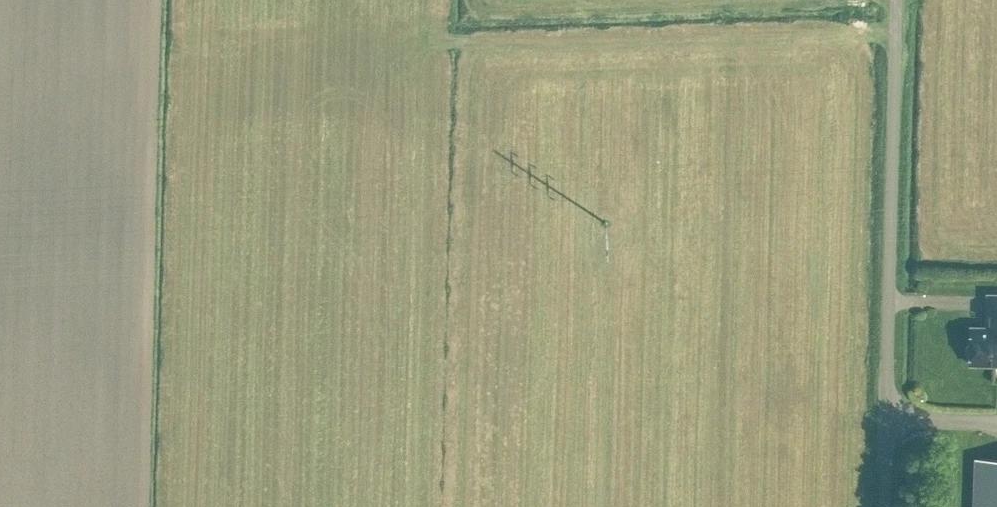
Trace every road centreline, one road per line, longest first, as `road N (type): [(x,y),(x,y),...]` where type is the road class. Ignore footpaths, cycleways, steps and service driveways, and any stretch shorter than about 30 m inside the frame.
road 1 (unclassified): [(882,506),(896,0)]

